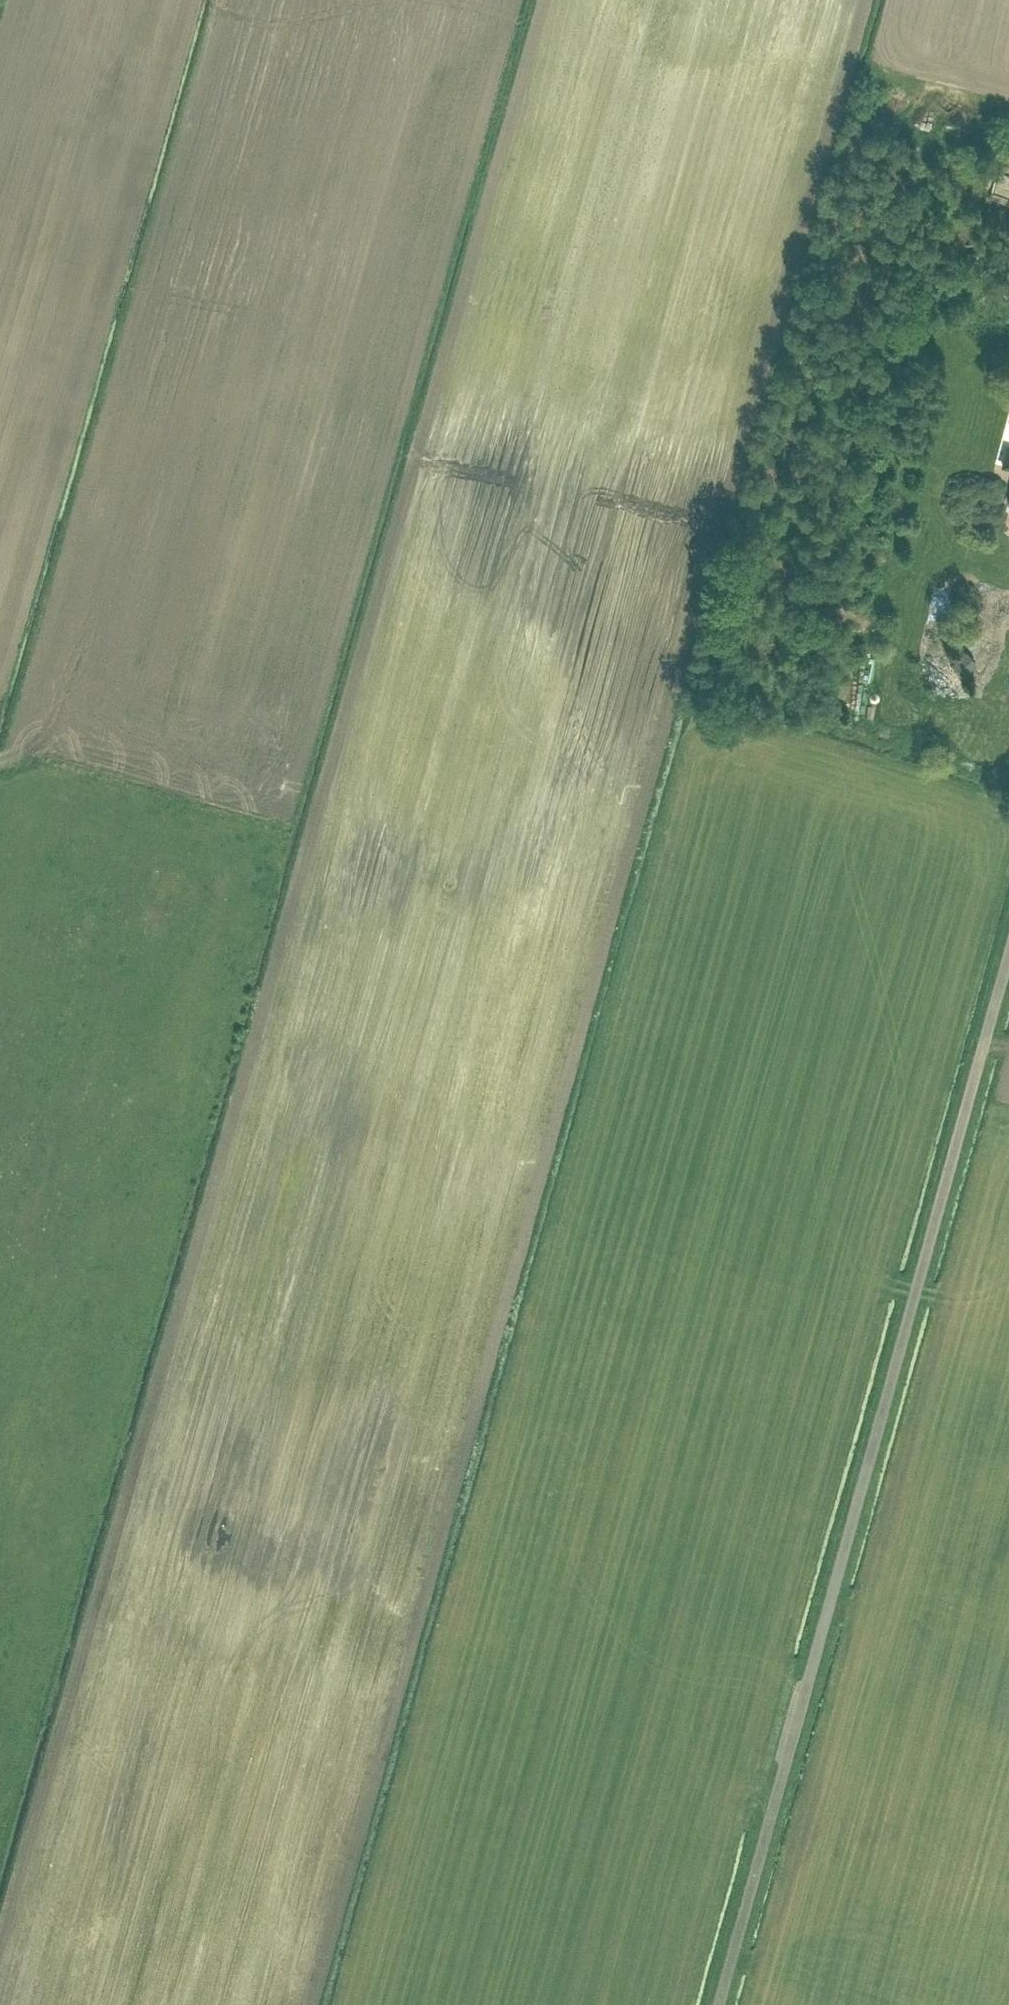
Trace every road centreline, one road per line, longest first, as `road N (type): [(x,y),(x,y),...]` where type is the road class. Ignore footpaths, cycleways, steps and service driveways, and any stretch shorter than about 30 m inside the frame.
road 1 (unclassified): [(716,2004),(1008,949)]

